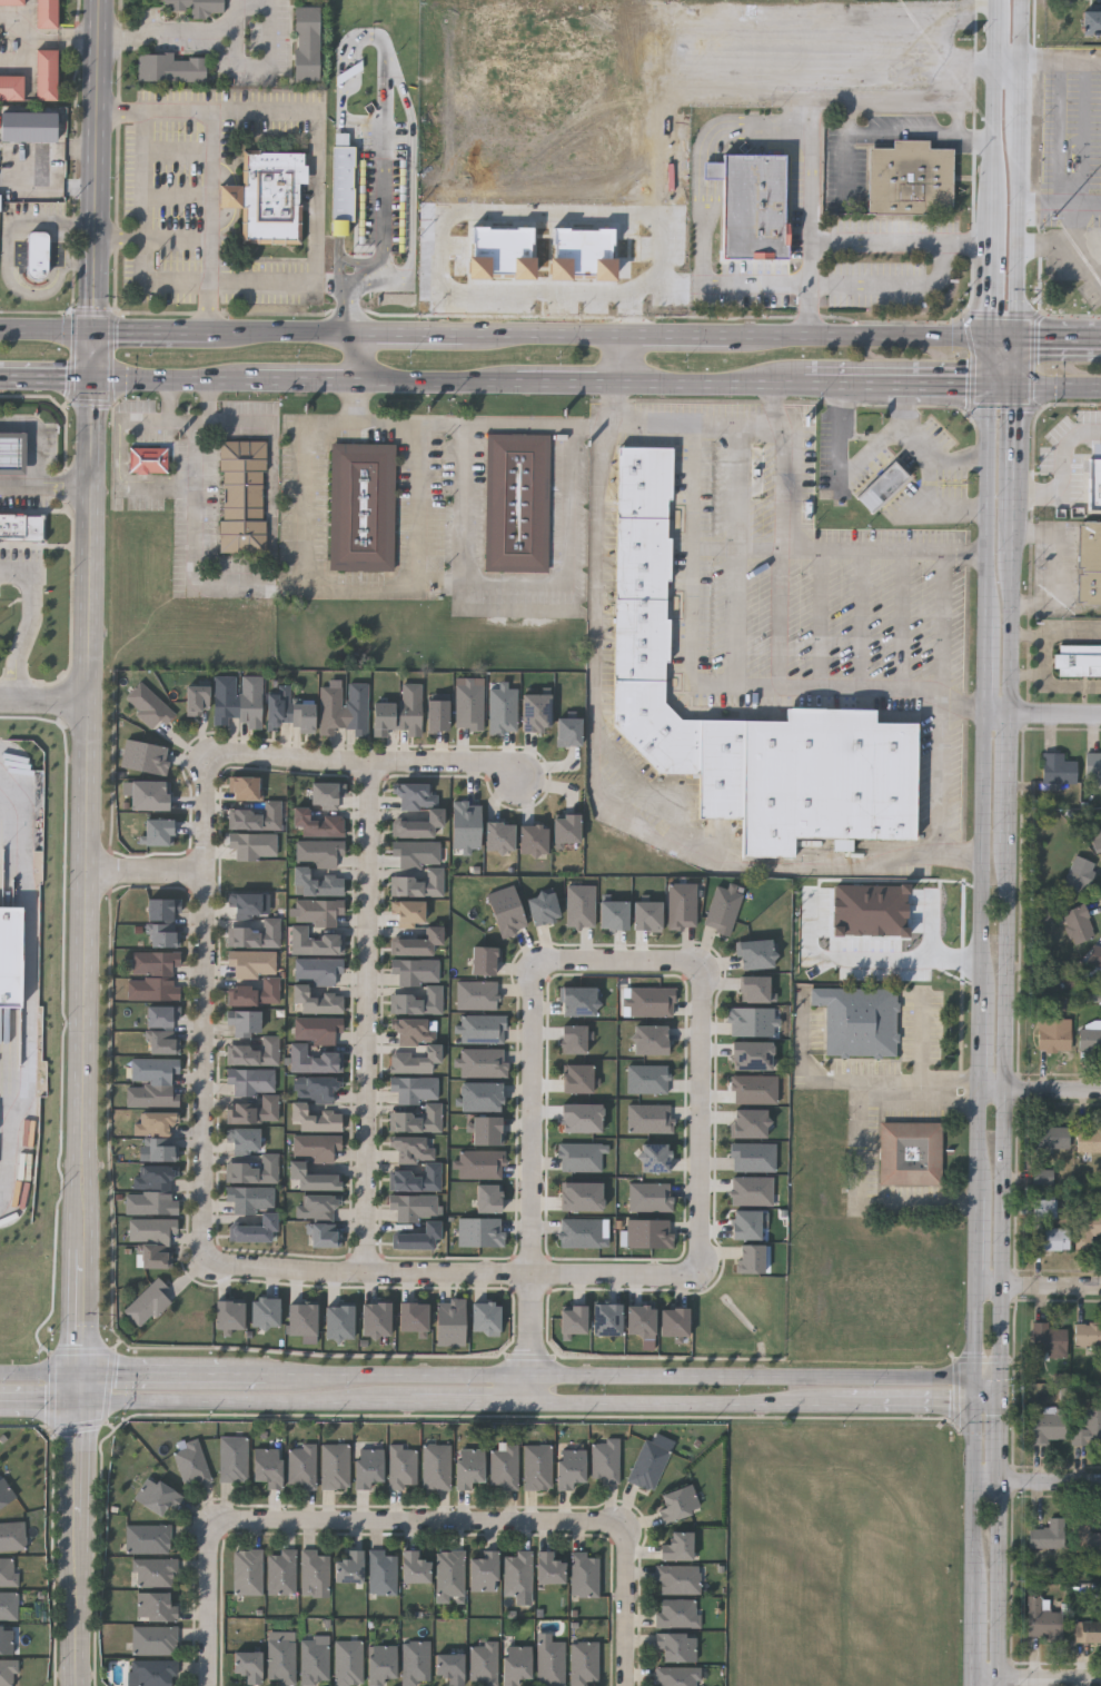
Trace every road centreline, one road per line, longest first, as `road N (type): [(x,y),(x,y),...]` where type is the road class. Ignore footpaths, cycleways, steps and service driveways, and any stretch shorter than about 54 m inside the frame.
road 1 (tertiary): [(93,381),(79,1375)]
road 2 (primary): [(992,338),(211,334)]
road 3 (secondary): [(80,1402),(847,1408)]
road 4 (primary): [(93,381),(807,383)]
road 5 (secondary): [(980,1383),(267,1377)]
road 6 (secondary): [(1001,1383),(1010,851)]
road 7 (residential): [(371,763),(367,1275)]
road 8 (residential): [(206,1260),(210,757)]
road 9 (residential): [(698,1277),(367,1275),(206,1260)]
road 10 (residential): [(530,1406),(533,961)]
road 11 (residential): [(221,1528),(238,1521),(604,1525),(621,1534)]
road 12 (tertiary): [(101,0),(93,381)]
road 13 (residential): [(210,757),(484,766),(524,782)]
road 14 (residential): [(704,964),(698,1277)]
road 15 (secondary): [(988,713),(983,1003)]
road 16 (tertiary): [(80,1402),(79,1685)]
road 17 (secondary): [(993,384),(991,617)]
road 18 (secondary): [(1016,339),(1022,120)]
road 19 (secondary): [(997,1685),(998,1481)]
road 20 (secondary): [(980,1408),(976,1599)]
road 21 (secondary): [(998,59),(995,240)]
road 22 (residential): [(533,961),(704,964)]
road 23 (secondary): [(1010,548),(1015,385)]
road 24 (residential): [(209,1685),(212,1544),(221,1528)]
road 25 (residential): [(621,1534),(627,1549),(625,1685)]
road 26 (secondary): [(226,1377),(79,1375)]
road 27 (secondary): [(1010,851),(1011,714)]
road 28 (residential): [(1100,1679),(975,1677)]
road 29 (residential): [(88,873),(209,872)]
road 30 (residential): [(1100,1287),(980,1285)]
road 31 (residential): [(1100,1092),(981,1088)]

